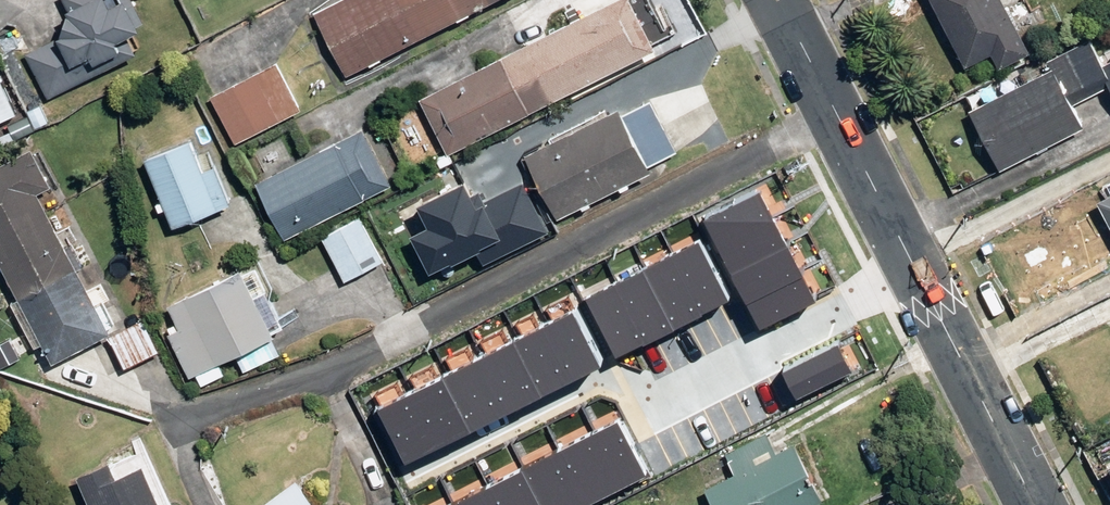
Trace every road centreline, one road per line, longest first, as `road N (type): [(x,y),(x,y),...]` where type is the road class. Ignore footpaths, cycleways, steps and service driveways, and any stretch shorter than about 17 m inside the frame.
road 1 (tertiary): [(1036,504),(776,0)]

